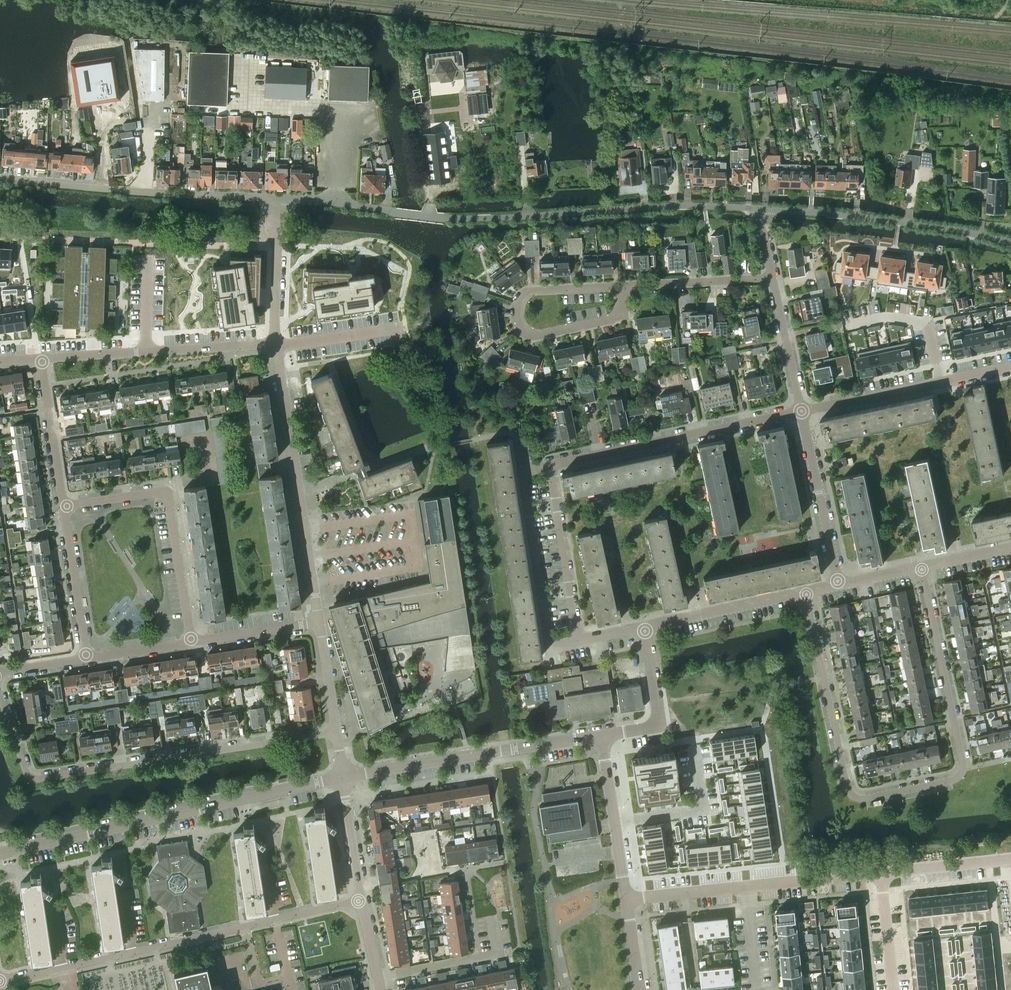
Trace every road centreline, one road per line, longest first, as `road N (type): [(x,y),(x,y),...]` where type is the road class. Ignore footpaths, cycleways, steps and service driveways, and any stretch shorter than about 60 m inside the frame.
road 1 (residential): [(920,566),(964,768),(958,777),(859,796),(845,773),(807,594)]
road 2 (residential): [(761,209),(664,206),(495,219),(280,199)]
road 3 (residential): [(0,690),(25,772),(35,778),(335,730)]
road 4 (residential): [(0,980),(358,900)]
road 5 (residential): [(0,854),(343,779)]
road 6 (residential): [(314,624),(273,344)]
road 7 (residential): [(280,199),(0,180)]
road 8 (residential): [(343,779),(600,736)]
road 9 (residential): [(802,410),(551,464)]
road 10 (residential): [(626,900),(881,874)]
road 11 (residential): [(191,639),(169,496),(63,506)]
road 12 (residential): [(1010,236),(761,209)]
road 13 (residential): [(43,361),(273,344)]
road 14 (residential): [(524,469),(548,649),(578,642)]
road 15 (residential): [(578,642),(551,464)]
road 16 (unclassified): [(838,582),(802,410)]
road 17 (residential): [(620,288),(622,317),(533,335),(515,317),(528,292)]
road 18 (residential): [(644,630),(807,594)]
road 19 (residential): [(626,900),(600,736)]
road 20 (residential): [(774,279),(620,288)]
road 21 (residential): [(63,506),(86,656)]
road 22 (residential): [(63,506),(43,361)]
road 23 (residential): [(273,344),(280,199)]
road 24 (residential): [(941,380),(802,410)]
road 25 (residential): [(941,380),(929,328),(887,316),(845,326)]
road 26 (residential): [(379,978),(512,950)]
road 27 (residential): [(802,410),(774,279)]
road 28 (residential): [(881,874),(1010,860)]
road 29 (residential): [(191,639),(314,624)]
road 30 (residential): [(358,900),(343,779)]

